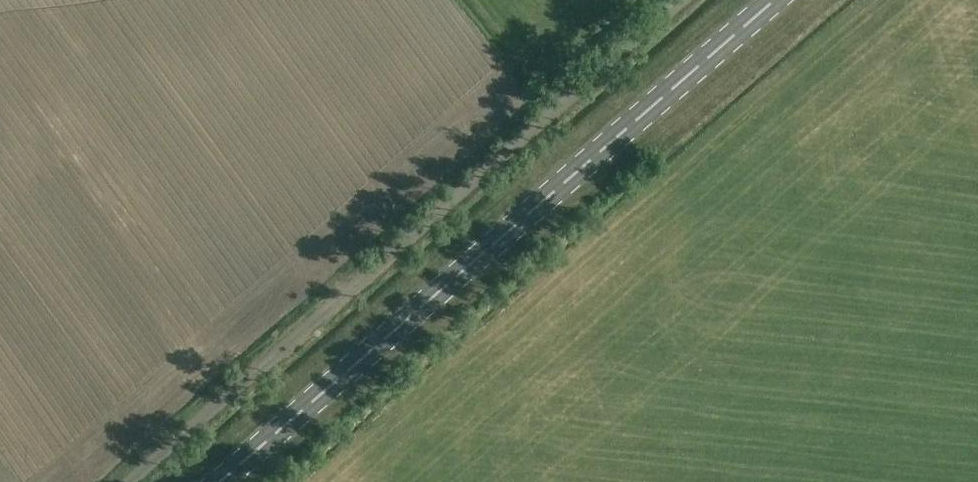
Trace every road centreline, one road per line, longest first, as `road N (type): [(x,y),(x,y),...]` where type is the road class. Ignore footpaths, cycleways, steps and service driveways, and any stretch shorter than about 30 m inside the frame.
road 1 (unclassified): [(126,481),(680,0)]
road 2 (primary): [(226,481),(776,0)]

